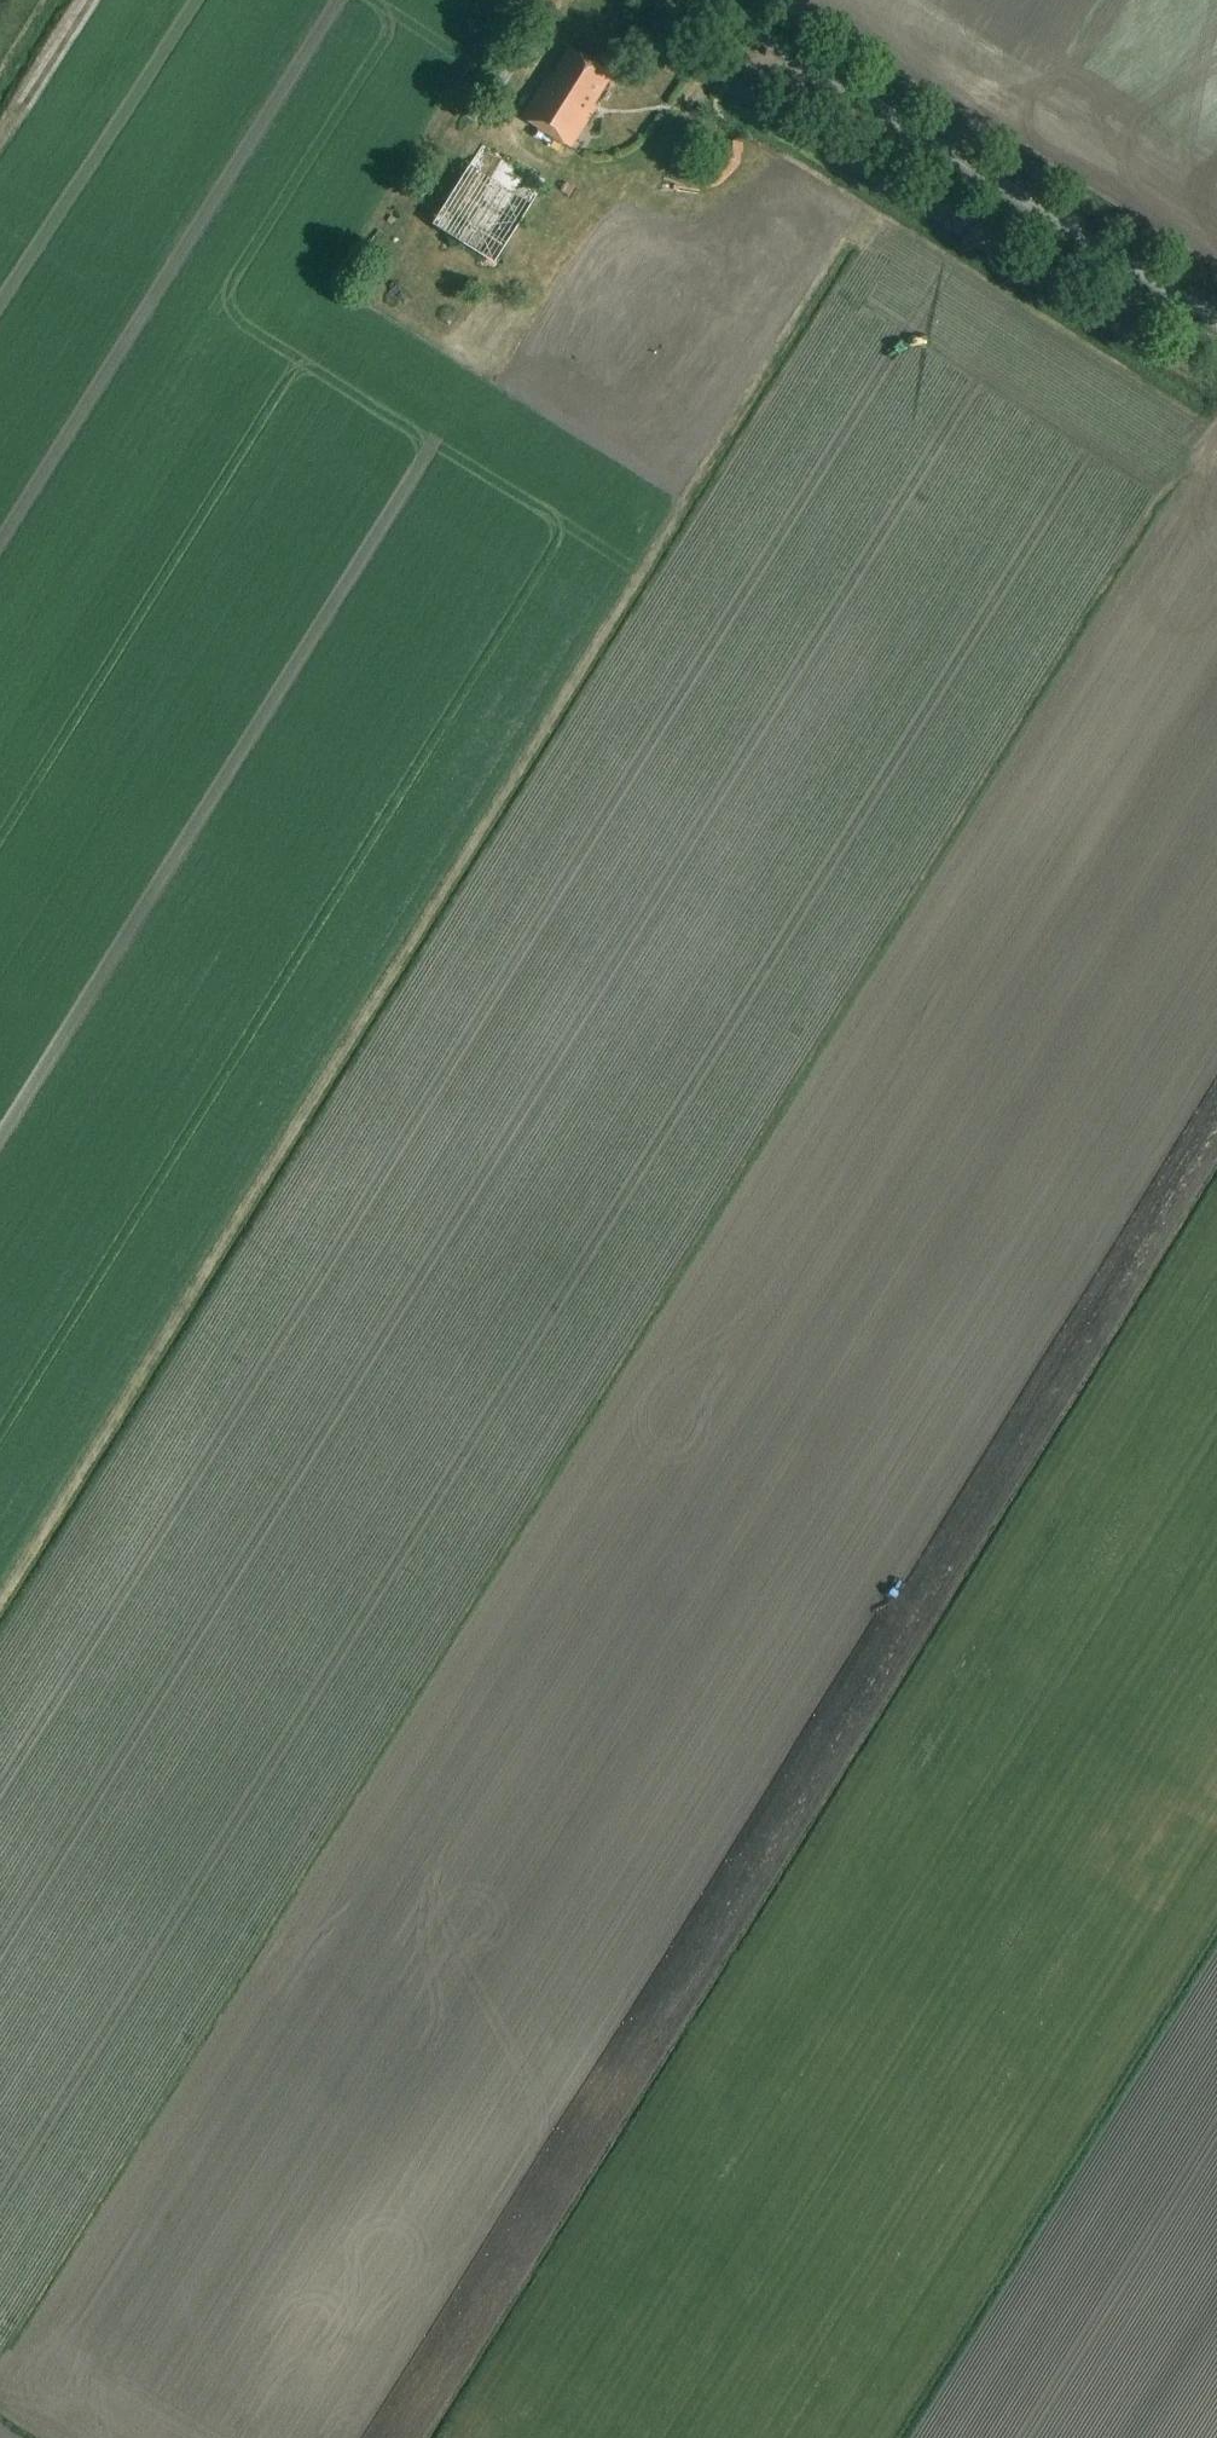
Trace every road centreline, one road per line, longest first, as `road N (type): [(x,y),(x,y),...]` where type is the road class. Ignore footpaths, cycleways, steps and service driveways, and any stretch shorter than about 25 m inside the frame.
road 1 (unclassified): [(1216,321),(707,0)]
road 2 (track): [(94,0),(0,150)]

